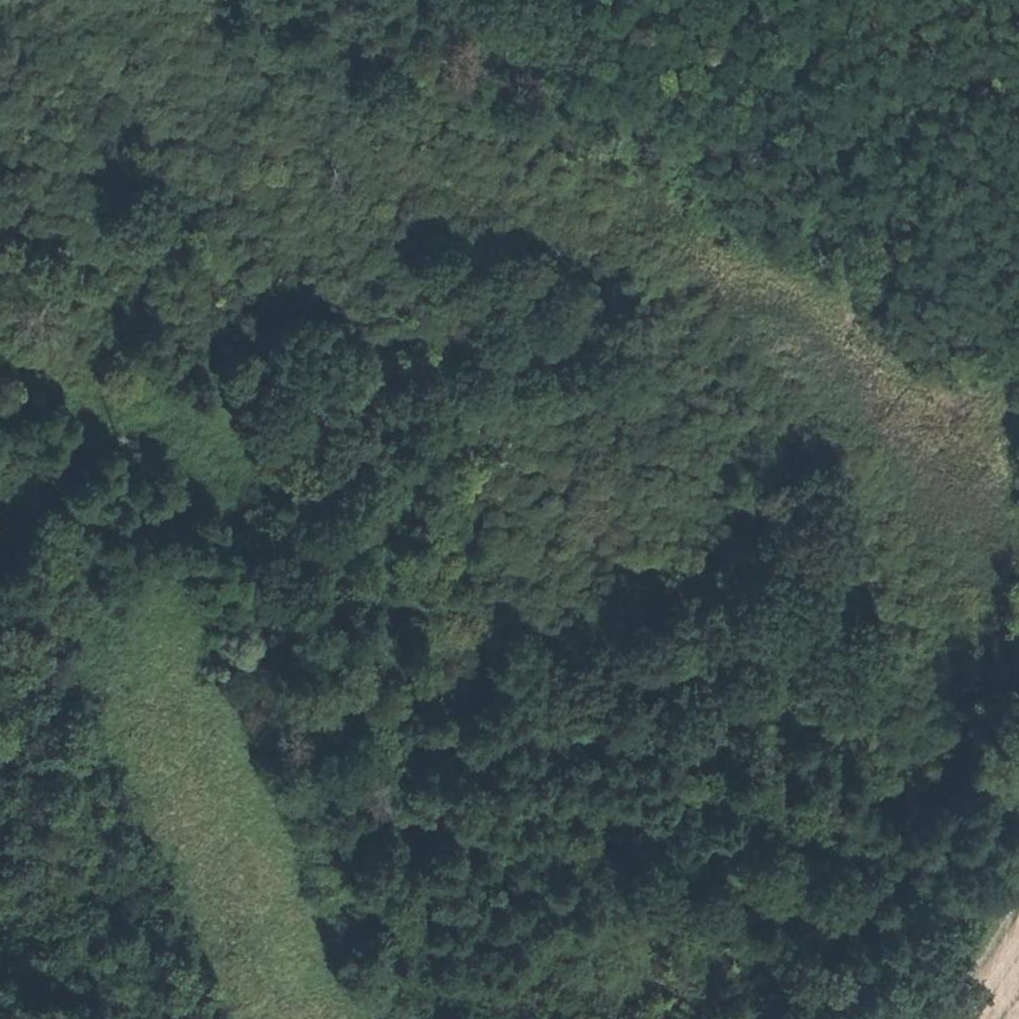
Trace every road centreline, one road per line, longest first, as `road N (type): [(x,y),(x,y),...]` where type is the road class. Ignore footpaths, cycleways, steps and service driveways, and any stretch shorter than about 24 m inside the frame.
road 1 (track): [(1018,900),(983,965),(926,1018)]

